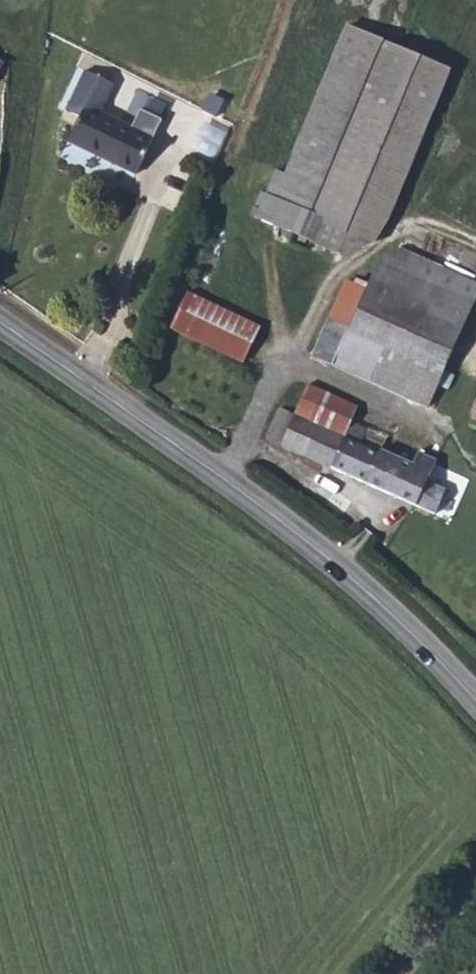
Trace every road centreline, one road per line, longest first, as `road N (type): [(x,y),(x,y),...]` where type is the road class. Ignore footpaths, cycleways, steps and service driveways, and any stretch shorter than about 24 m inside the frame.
road 1 (secondary): [(0,323),(280,521),(396,615),(475,697)]
road 2 (unclassified): [(393,973),(475,877)]

